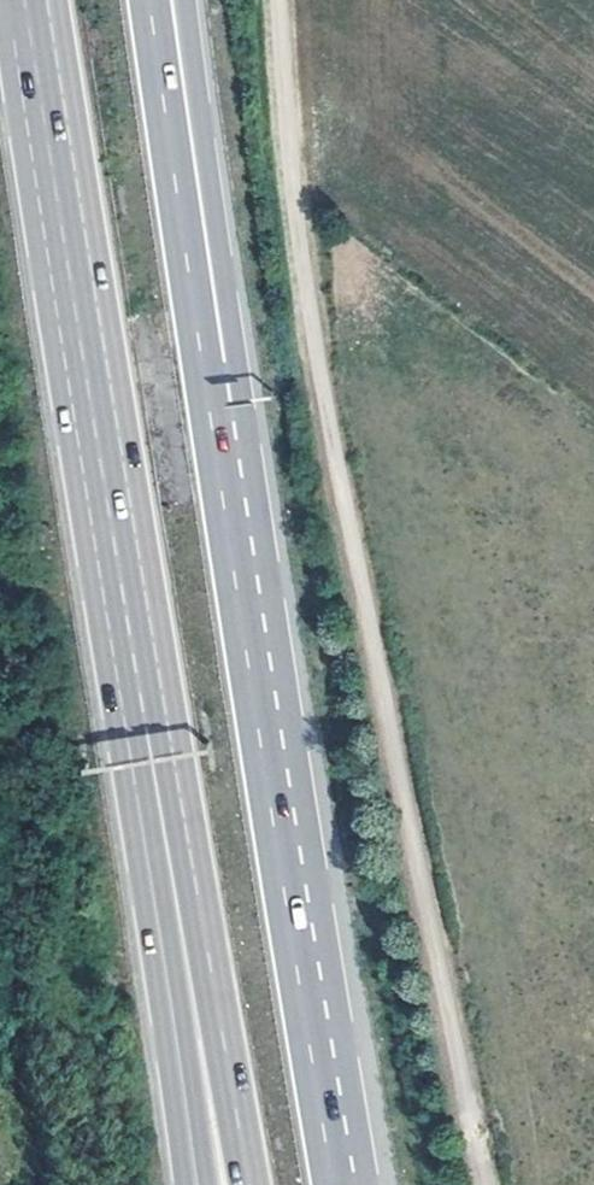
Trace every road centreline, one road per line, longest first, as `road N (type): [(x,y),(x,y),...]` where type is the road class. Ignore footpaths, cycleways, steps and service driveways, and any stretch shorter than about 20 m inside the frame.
road 1 (track): [(281,0),(308,303),(484,1184)]
road 2 (motorway): [(126,574),(249,1184)]
road 3 (motorway): [(237,616),(151,0)]
road 4 (motorway): [(237,616),(240,421),(198,0)]
road 5 (motorway): [(126,574),(192,1184)]
road 6 (motorway): [(28,0),(52,179),(126,574)]
road 7 (motorway): [(333,1184),(237,616)]

